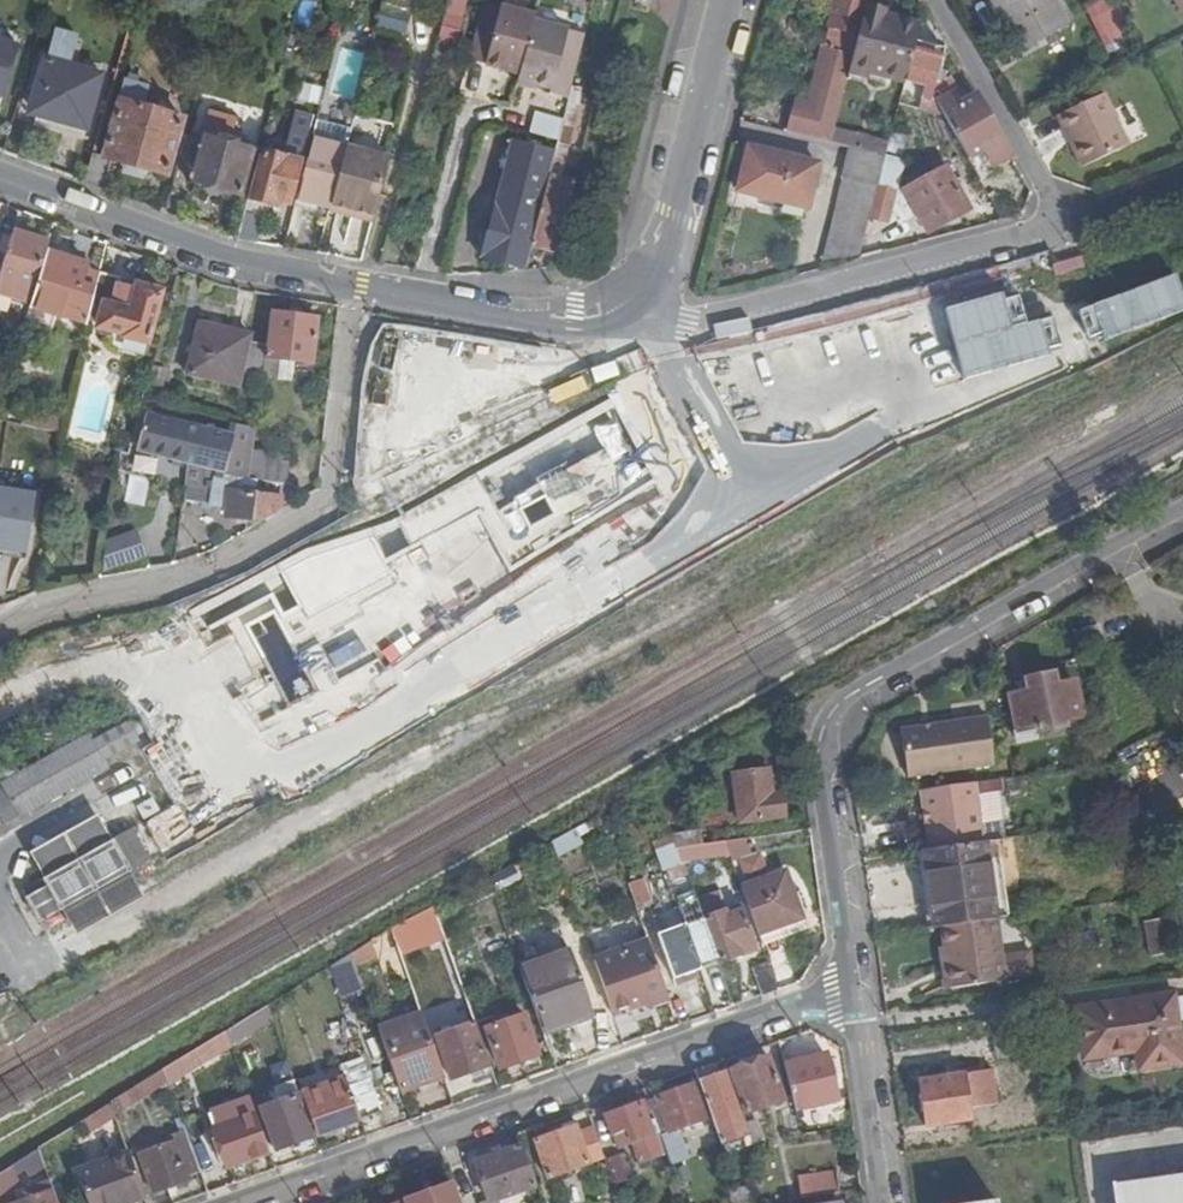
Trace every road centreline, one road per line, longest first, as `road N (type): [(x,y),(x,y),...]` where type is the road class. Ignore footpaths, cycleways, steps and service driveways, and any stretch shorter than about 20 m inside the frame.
road 1 (residential): [(857,996),(825,756),(829,719),(871,678),(1182,515)]
road 2 (residential): [(857,996),(738,1027),(245,1202)]
road 3 (residential): [(352,286),(332,500),(212,568),(46,606),(0,625)]
road 4 (residential): [(646,310),(688,323),(1068,227)]
road 5 (residential): [(0,182),(217,258),(352,286)]
road 6 (residential): [(646,310),(738,0)]
road 7 (residential): [(352,286),(570,322),(600,324),(646,310)]
road 8 (residential): [(1068,227),(936,0)]
road 9 (residential): [(887,1202),(857,996)]
road 10 (residential): [(1068,227),(1182,186)]

